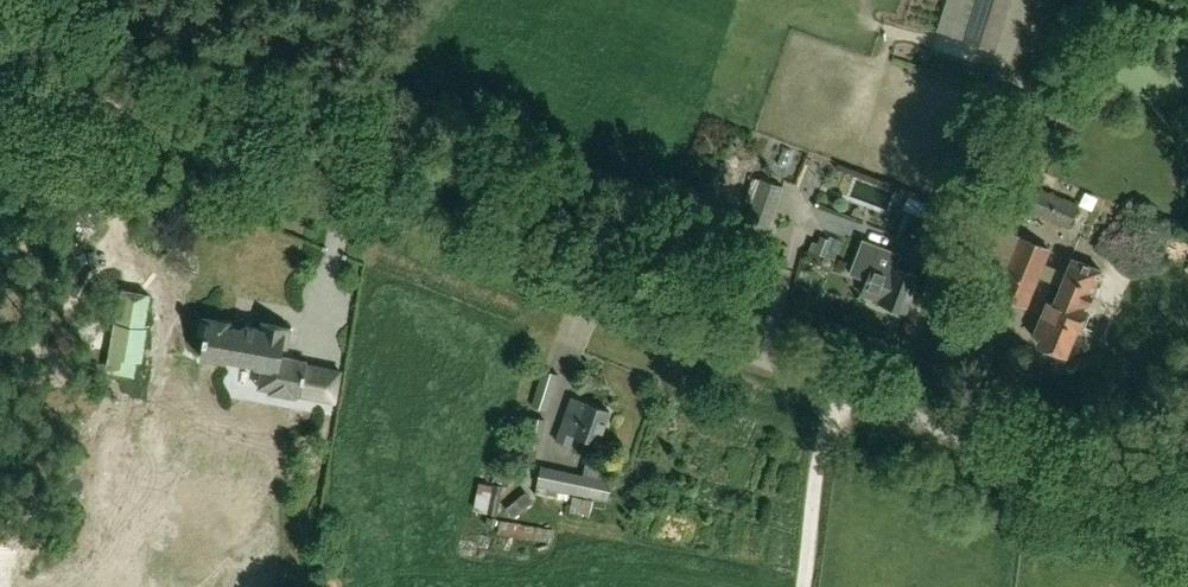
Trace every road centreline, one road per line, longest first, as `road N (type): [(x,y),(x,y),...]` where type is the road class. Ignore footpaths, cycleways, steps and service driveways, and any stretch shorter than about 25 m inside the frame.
road 1 (unclassified): [(1187,520),(145,123)]
road 2 (track): [(0,66),(145,123)]

